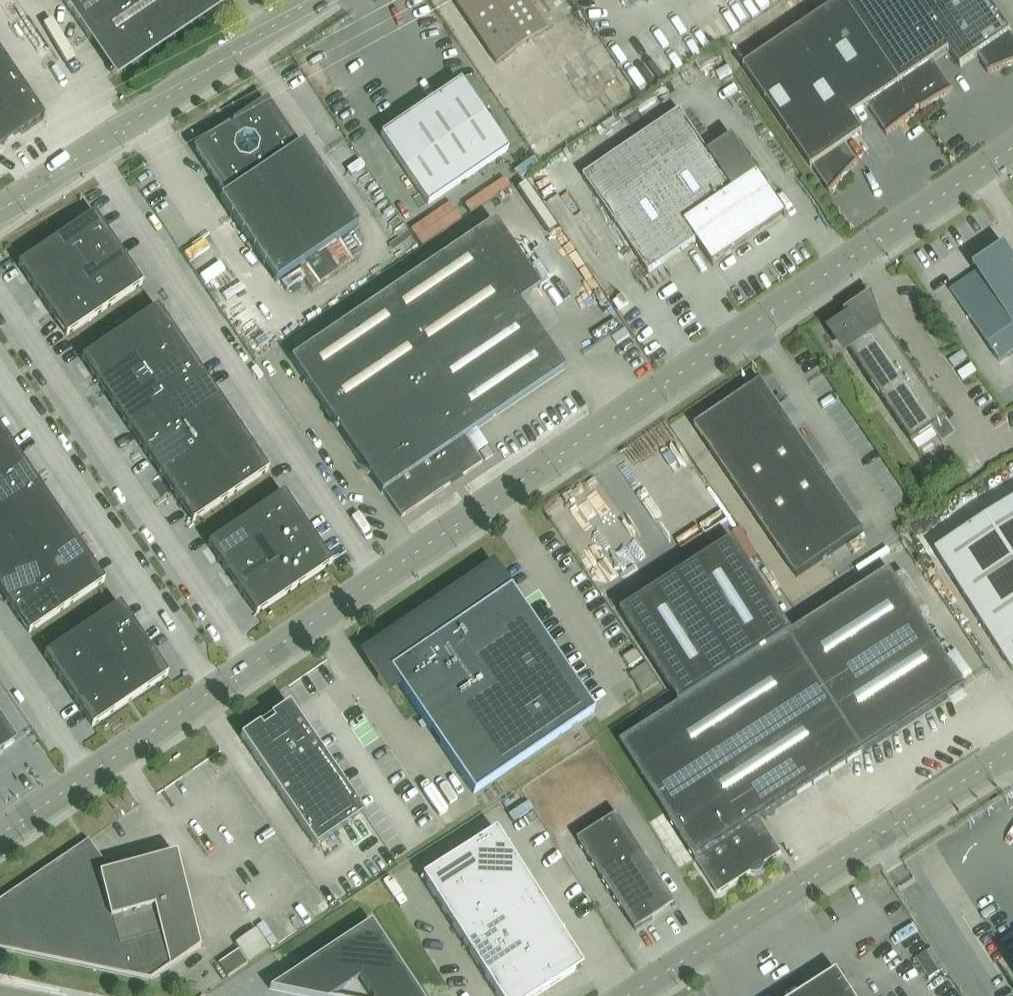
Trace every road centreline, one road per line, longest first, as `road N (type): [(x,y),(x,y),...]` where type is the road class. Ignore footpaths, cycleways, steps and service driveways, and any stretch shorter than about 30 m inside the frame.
road 1 (unclassified): [(0,842),(1012,151)]
road 2 (unclassified): [(636,995),(1012,753)]
road 3 (unclassified): [(0,212),(316,0)]

